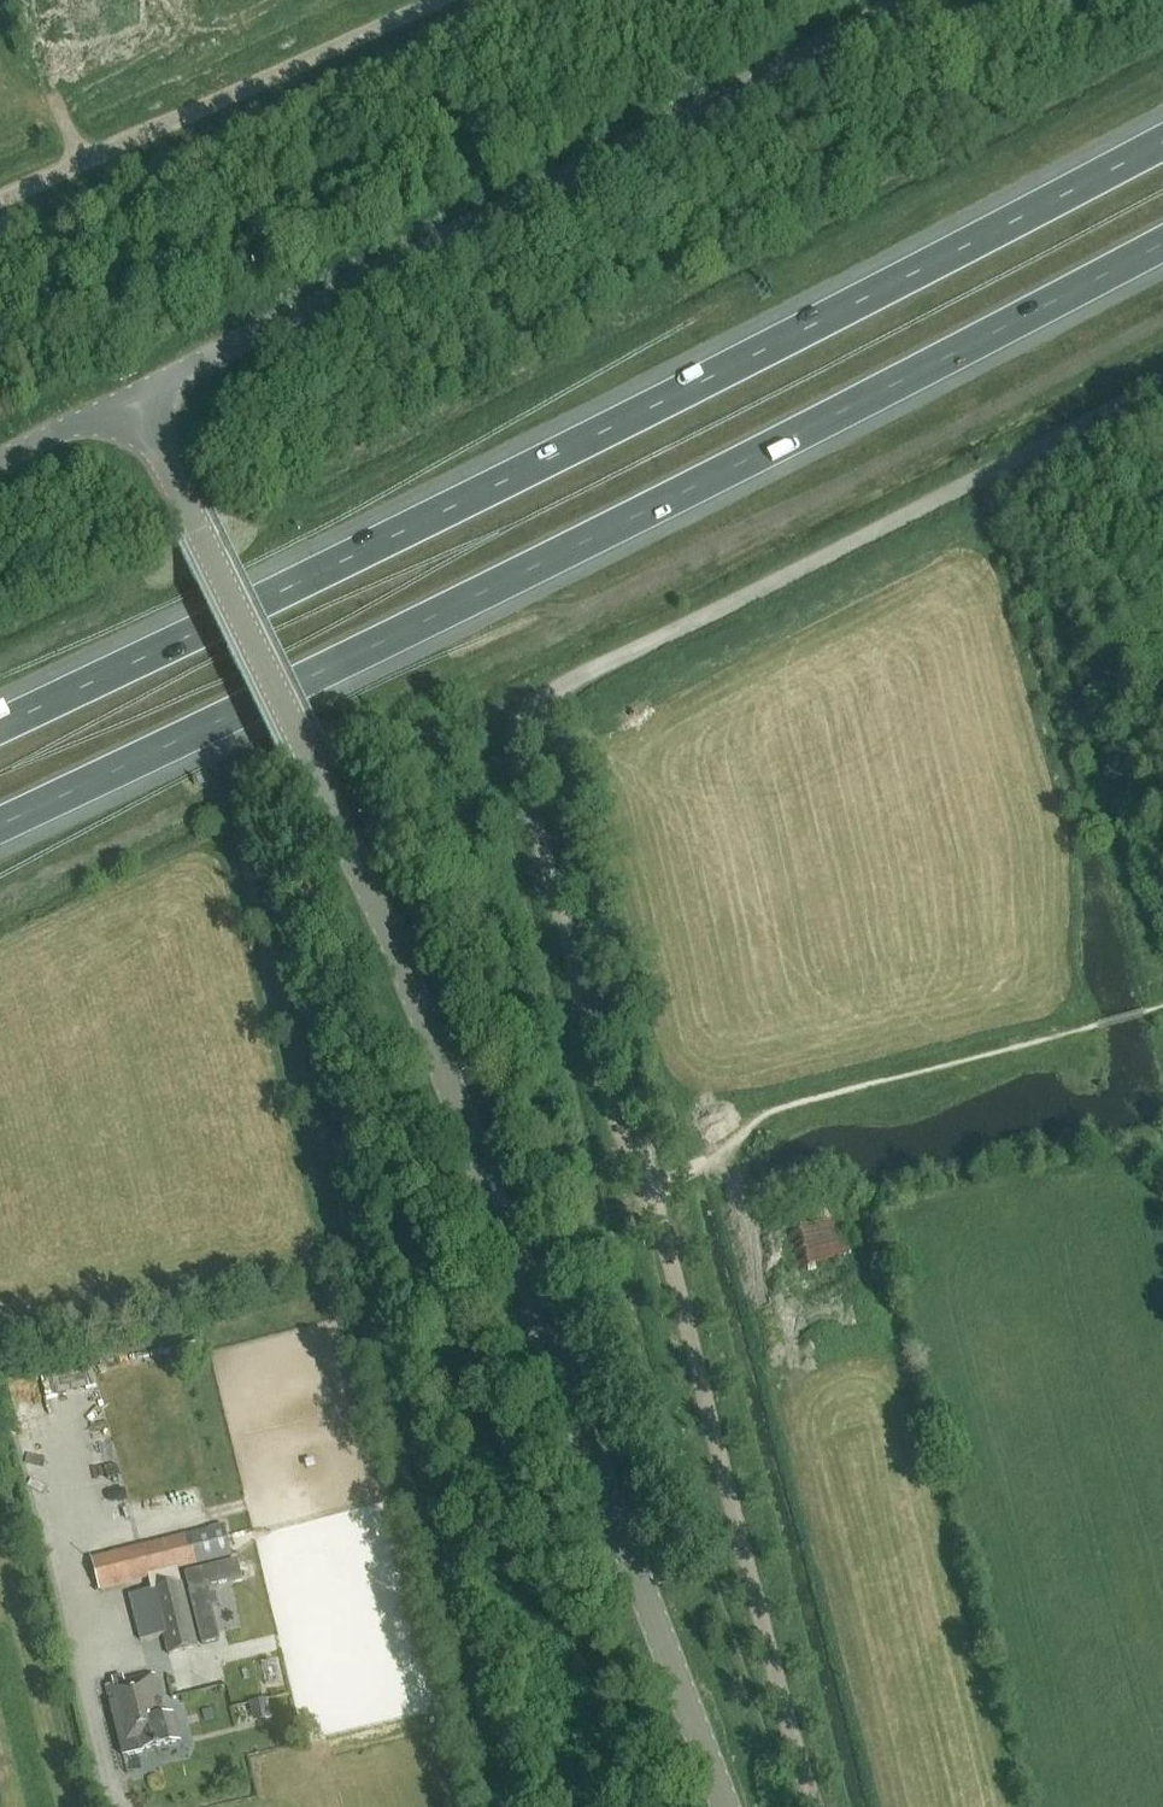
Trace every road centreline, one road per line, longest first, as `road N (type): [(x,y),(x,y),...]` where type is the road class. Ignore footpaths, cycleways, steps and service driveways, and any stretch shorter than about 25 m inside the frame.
road 1 (track): [(818,1806),(651,1184),(611,1119),(517,731),(548,694),(1162,378)]
road 2 (unclassified): [(731,1806),(404,969),(133,396)]
road 3 (motorway): [(1162,142),(343,561),(0,723)]
road 4 (motorway): [(0,823),(490,589),(1162,244)]
road 5 (unclassified): [(133,396),(895,0)]
road 6 (unclassified): [(133,396),(0,457)]

